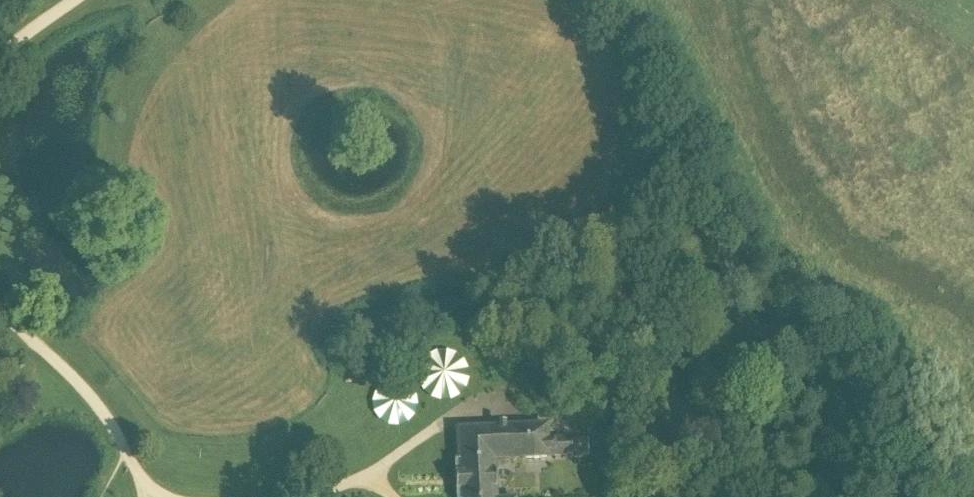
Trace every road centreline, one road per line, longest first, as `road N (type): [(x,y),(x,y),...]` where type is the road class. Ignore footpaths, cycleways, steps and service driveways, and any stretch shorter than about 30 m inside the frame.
road 1 (track): [(626,0),(616,304),(604,325),(394,457),(372,480),(392,496)]

